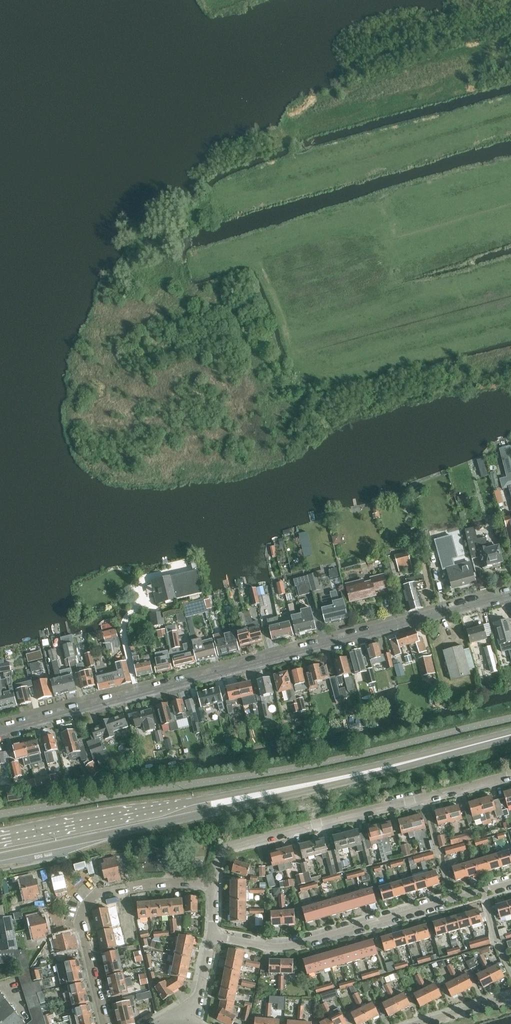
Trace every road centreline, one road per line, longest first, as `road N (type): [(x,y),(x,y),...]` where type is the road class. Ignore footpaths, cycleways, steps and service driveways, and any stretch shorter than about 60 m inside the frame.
road 1 (unclassified): [(0,730),(510,594)]
road 2 (secondary): [(0,857),(389,767)]
road 3 (secondary): [(389,767),(0,840)]
road 4 (residential): [(217,883),(229,848),(510,775)]
road 5 (residential): [(510,885),(295,947),(212,935)]
road 6 (residential): [(79,927),(85,906),(101,893),(217,883)]
road 7 (secondary): [(389,767),(510,734)]

